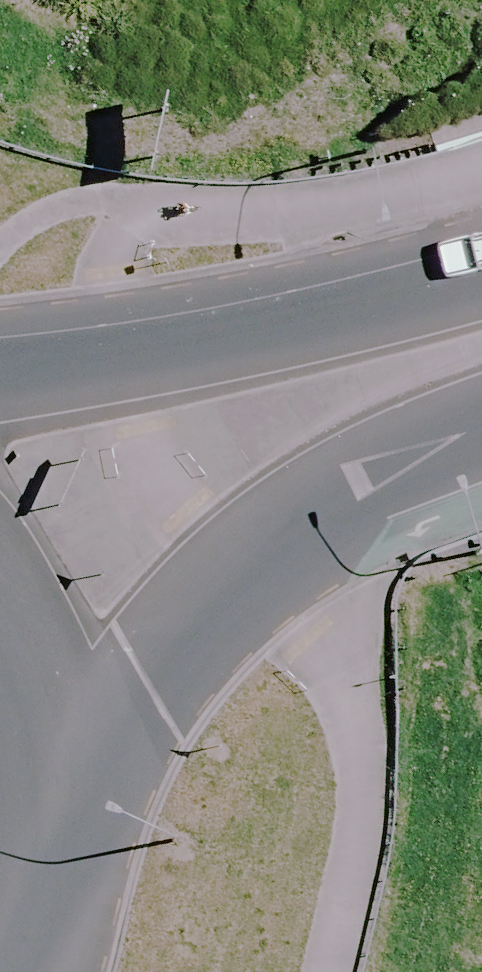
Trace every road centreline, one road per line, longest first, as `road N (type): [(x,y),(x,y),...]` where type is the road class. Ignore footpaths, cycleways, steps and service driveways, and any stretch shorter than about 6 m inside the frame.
road 1 (primary): [(481,420),(429,443),(253,559),(67,760)]
road 2 (primary): [(0,348),(481,232)]
road 3 (primary): [(67,760),(69,893),(45,971)]
road 4 (primary): [(0,596),(24,628),(67,760)]

